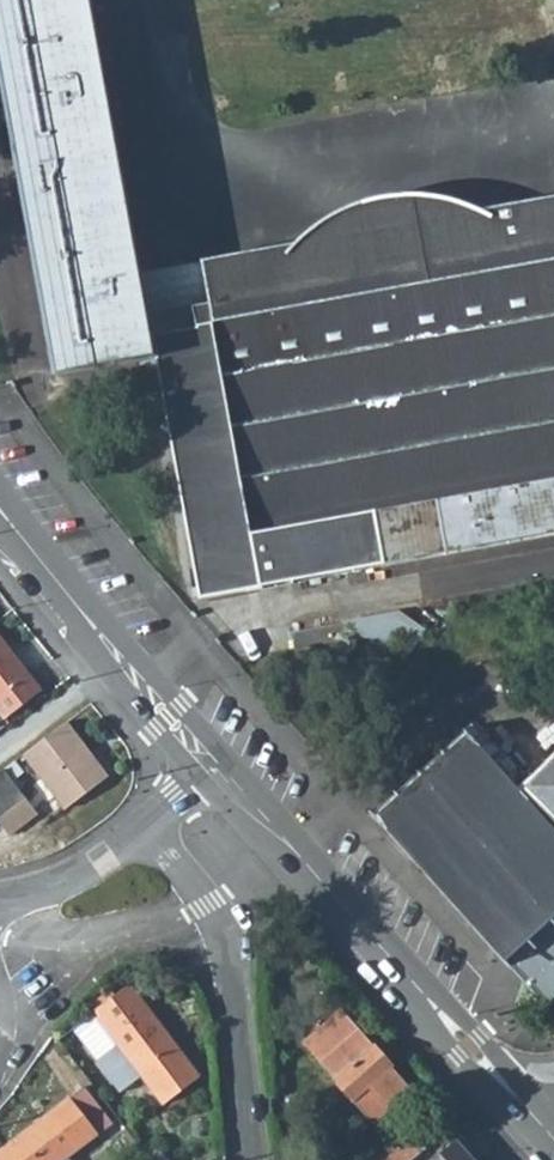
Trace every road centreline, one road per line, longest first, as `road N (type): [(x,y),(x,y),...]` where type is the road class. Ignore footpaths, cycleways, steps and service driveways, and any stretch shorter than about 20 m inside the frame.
road 1 (residential): [(290,840),(535,1117)]
road 2 (residential): [(208,904),(232,967),(256,1159)]
road 3 (residential): [(241,768),(138,656),(95,624)]
road 4 (residential): [(95,624),(156,735),(198,780)]
road 5 (residential): [(148,831),(55,886),(0,903)]
road 6 (residential): [(0,504),(95,624)]
road 7 (track): [(114,670),(0,749)]

